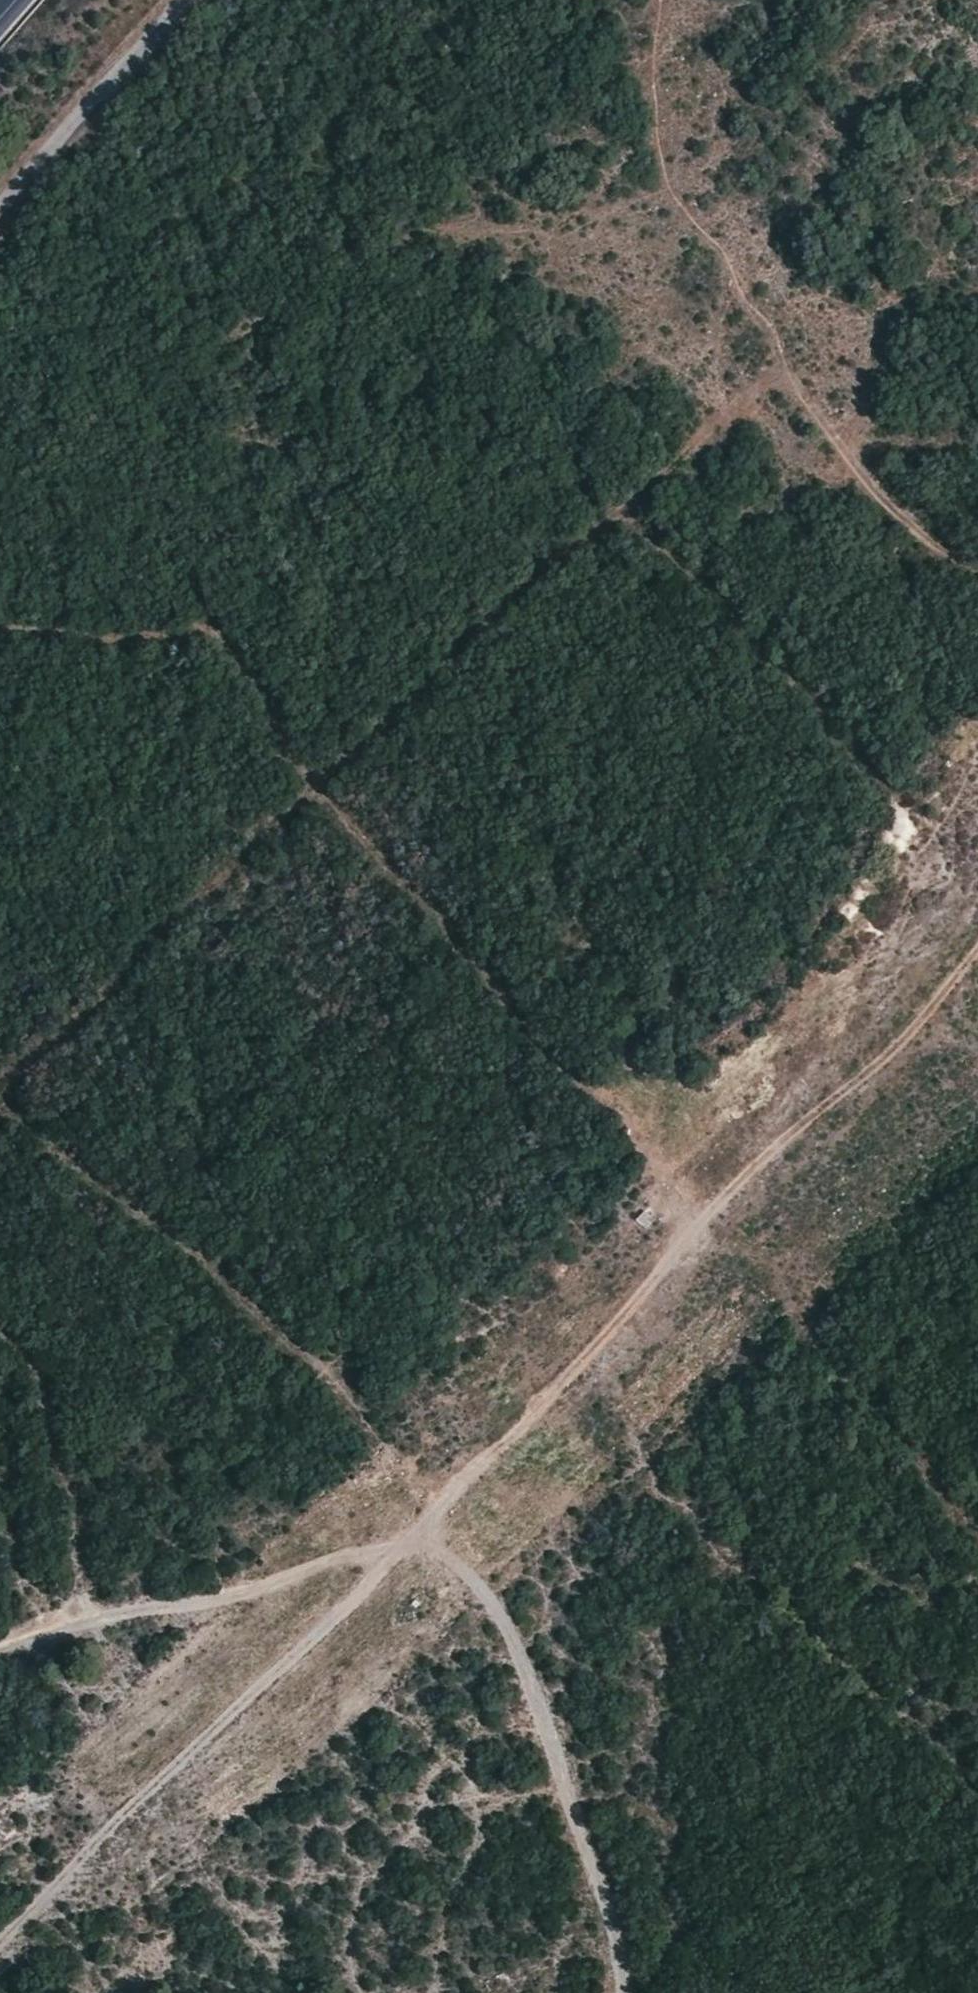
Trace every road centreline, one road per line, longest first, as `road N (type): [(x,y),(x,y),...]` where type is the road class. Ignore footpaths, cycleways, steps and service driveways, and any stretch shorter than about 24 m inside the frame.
road 1 (track): [(977,946),(888,1057),(777,1153),(421,1530)]
road 2 (track): [(421,1530),(149,1793),(0,1961)]
road 3 (track): [(421,1530),(529,1667),(624,1992)]
road 4 (track): [(0,195),(176,0)]

